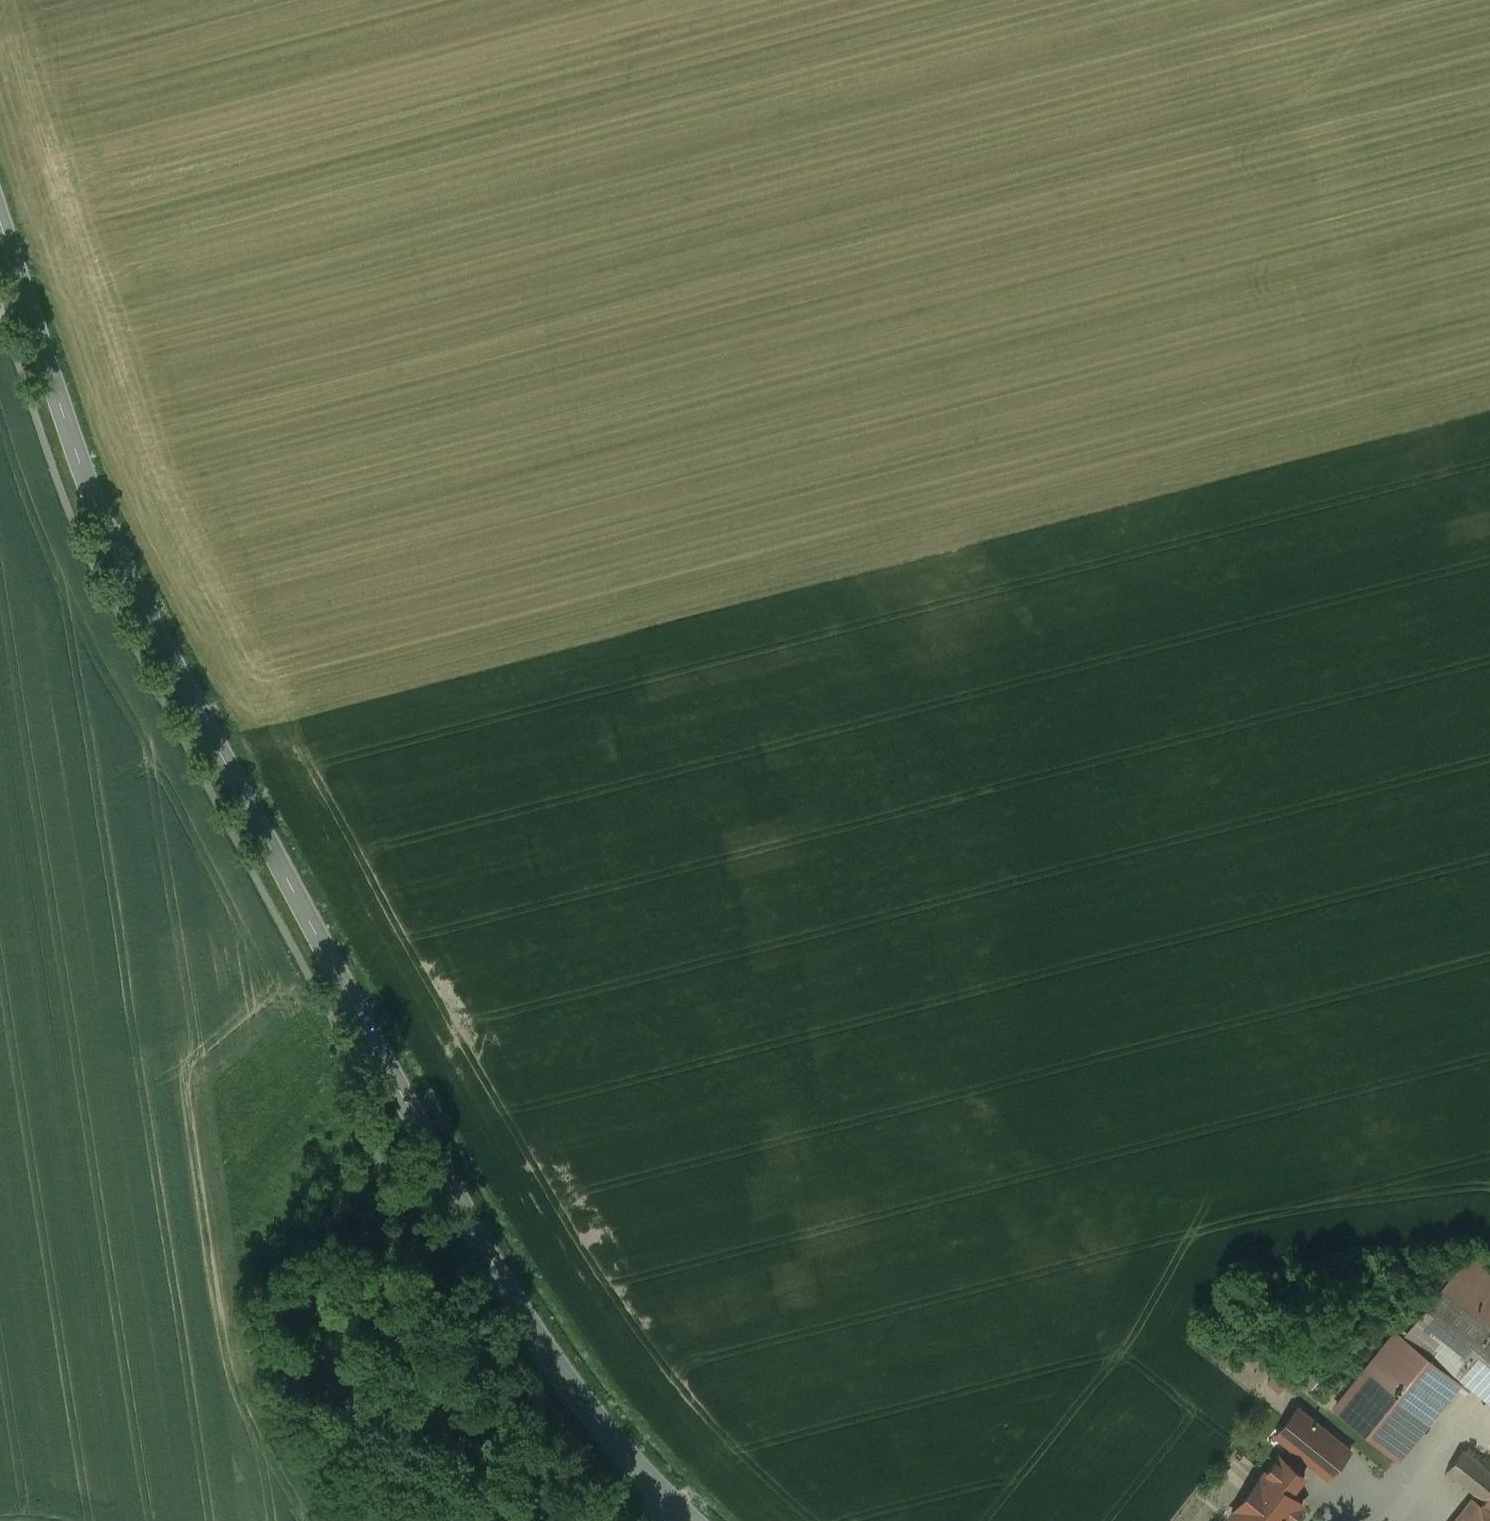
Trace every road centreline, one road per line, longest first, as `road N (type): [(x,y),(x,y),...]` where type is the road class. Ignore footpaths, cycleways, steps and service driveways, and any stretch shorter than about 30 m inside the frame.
road 1 (tertiary): [(687,1520),(586,1407),(526,1321),(295,889),(134,585),(81,464),(0,221)]

